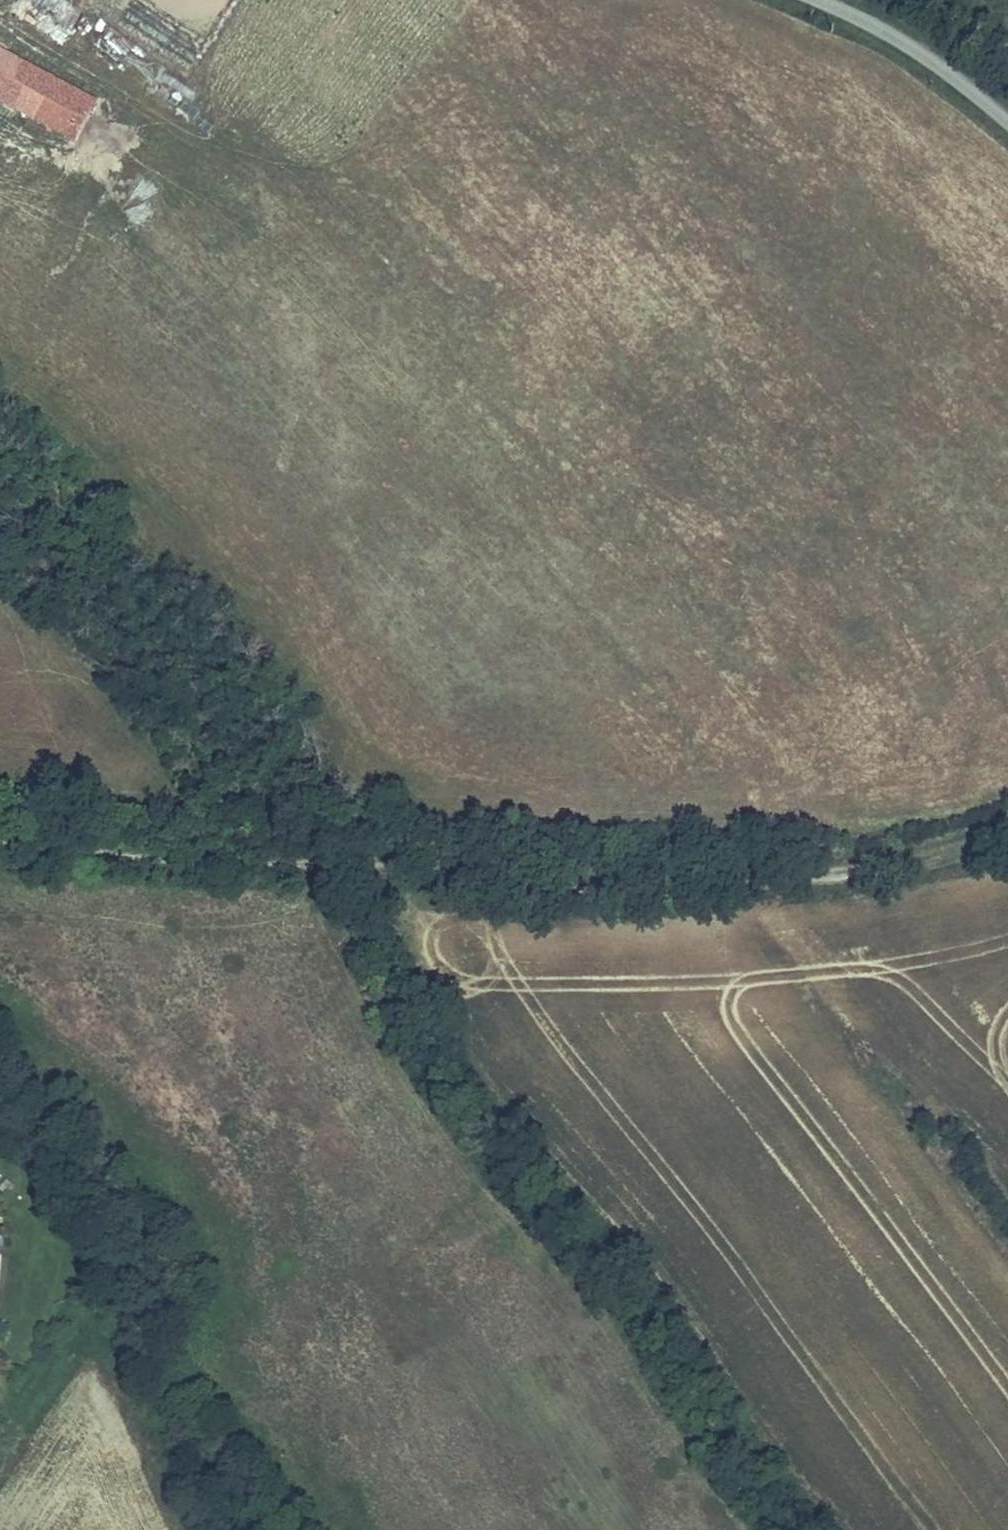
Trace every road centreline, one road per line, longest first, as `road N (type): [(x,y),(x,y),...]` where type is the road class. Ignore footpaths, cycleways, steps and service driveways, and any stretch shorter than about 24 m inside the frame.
road 1 (track): [(0,830),(375,861),(875,869),(1007,823)]
road 2 (unclassified): [(1007,127),(931,63),(814,0)]

